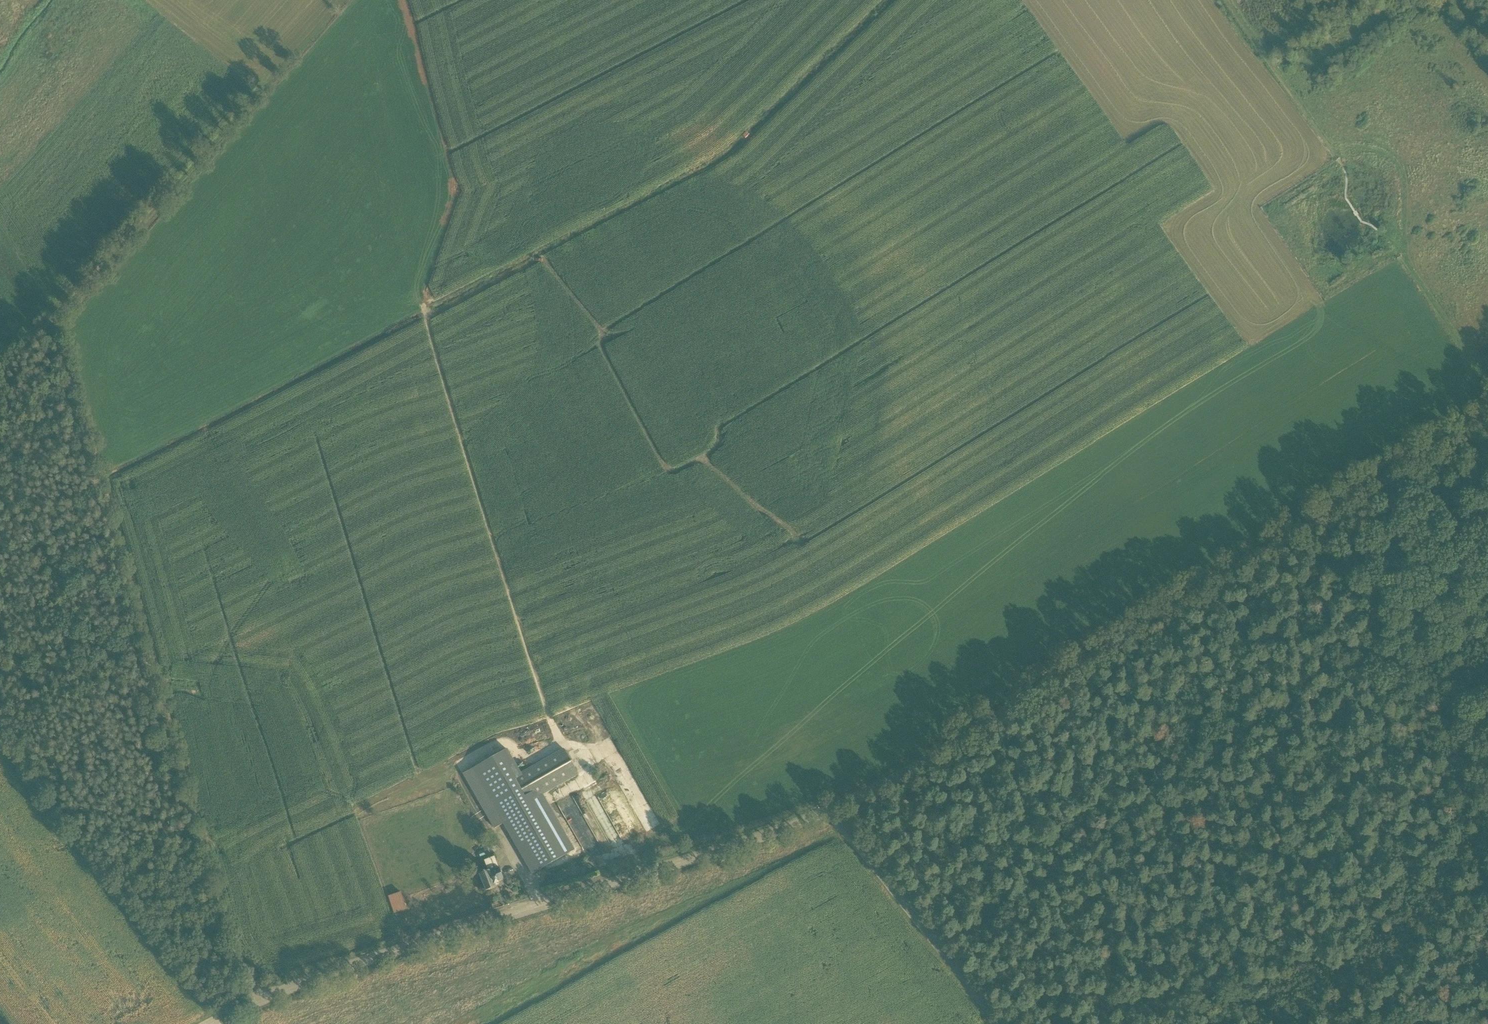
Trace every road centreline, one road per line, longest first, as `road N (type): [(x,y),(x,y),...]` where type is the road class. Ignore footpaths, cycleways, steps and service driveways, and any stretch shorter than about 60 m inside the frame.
road 1 (tertiary): [(827,812),(884,785),(1487,416)]
road 2 (tertiary): [(214,1023),(292,987),(827,812)]
road 3 (track): [(0,379),(256,98)]
road 4 (unclassified): [(827,812),(998,1023)]

